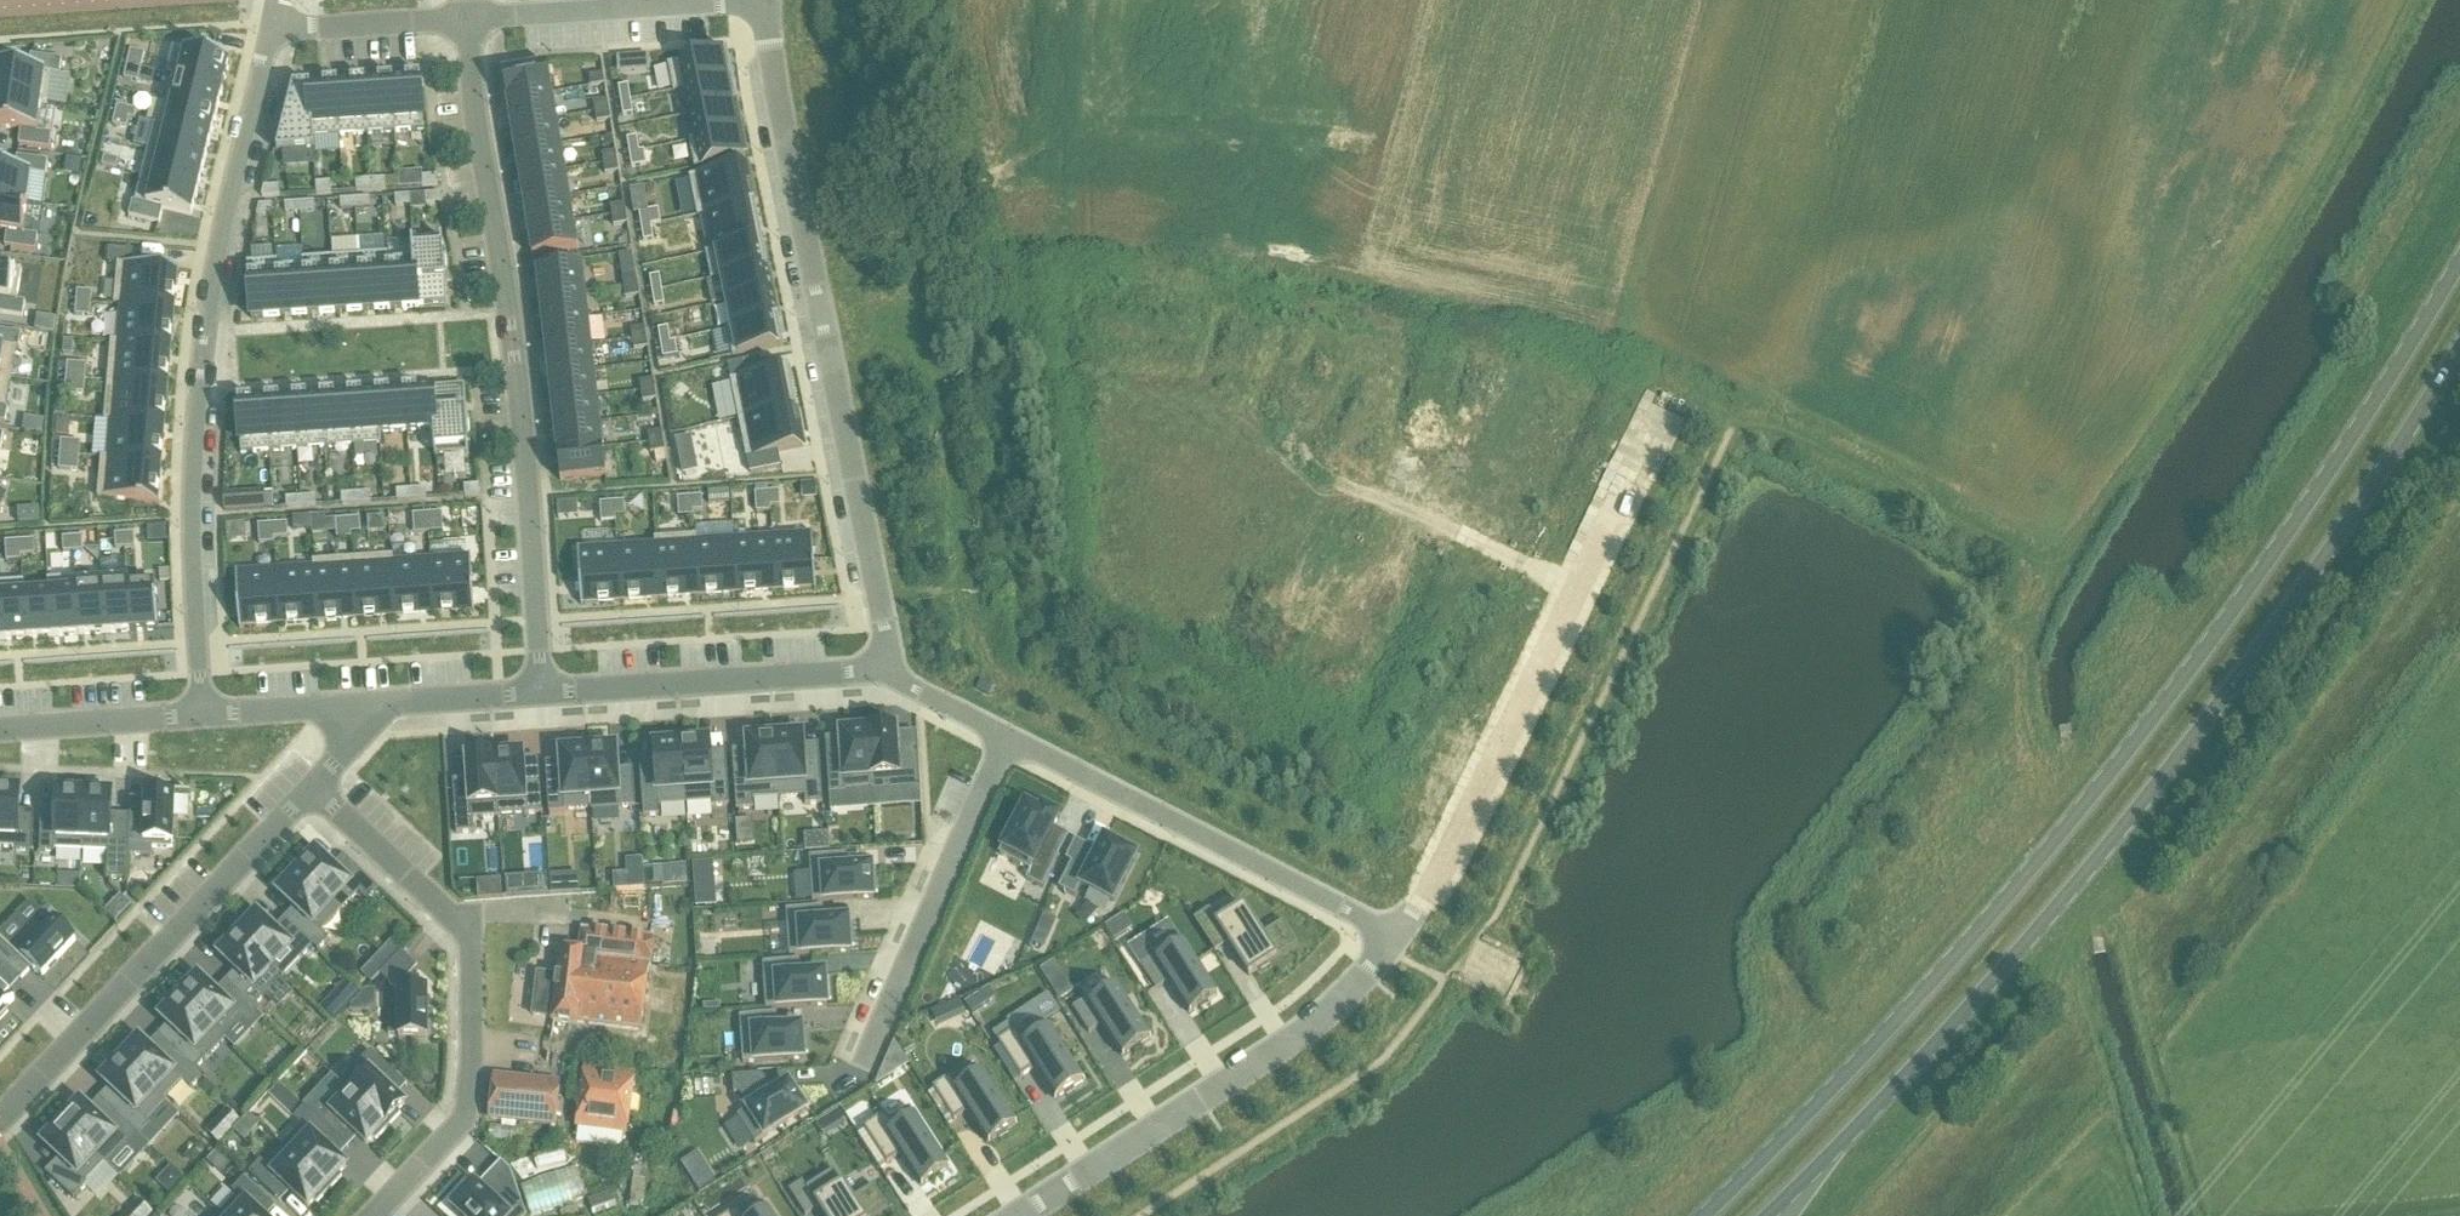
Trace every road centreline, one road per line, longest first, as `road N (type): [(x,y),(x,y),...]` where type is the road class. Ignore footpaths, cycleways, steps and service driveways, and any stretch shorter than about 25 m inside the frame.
road 1 (primary): [(2459,266),(2288,536),(2126,755),(1912,1006),(1706,1215)]
road 2 (primary): [(1769,1215),(1984,992),(2127,824),(2272,634),(2459,350)]
road 3 (residential): [(272,31),(219,246),(199,390),(192,520),(202,716)]
road 4 (residential): [(767,1),(776,83),(894,671)]
road 5 (residential): [(468,19),(516,370),(542,695)]
road 6 (residential): [(1405,937),(1663,405)]
road 7 (residential): [(312,787),(463,926),(473,950),(468,1109),(376,1215)]
road 8 (residential): [(1032,1215),(1325,1032),(1405,937)]
road 9 (residential): [(0,1120),(312,787)]
road 10 (residential): [(1008,733),(1405,937)]
road 11 (residential): [(1008,733),(852,1088)]
road 12 (residential): [(542,695),(894,671)]
road 13 (residential): [(468,19),(767,1)]
road 14 (residential): [(202,716),(0,729)]
road 15 (residential): [(272,31),(468,19)]
road 16 (residential): [(385,705),(202,716)]
road 17 (residential): [(385,705),(542,695)]
road 18 (residential): [(894,671),(1008,733)]

